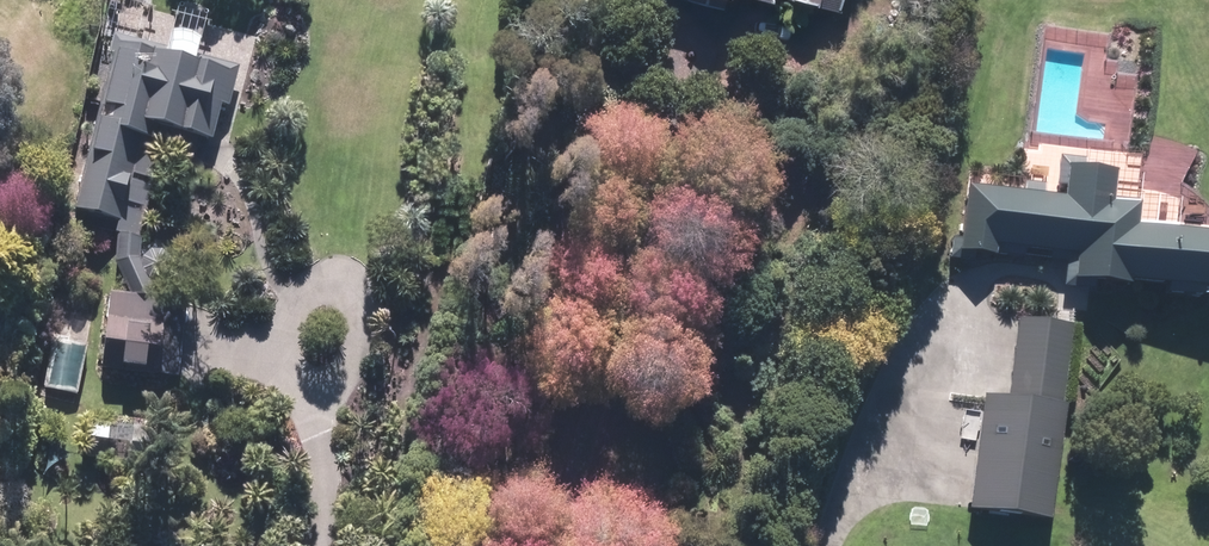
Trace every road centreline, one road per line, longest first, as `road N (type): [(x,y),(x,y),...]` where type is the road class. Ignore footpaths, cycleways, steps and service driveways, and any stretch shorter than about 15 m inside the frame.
road 1 (track): [(734,51),(688,102),(653,180),(556,545)]
road 2 (track): [(822,545),(876,390),(929,335),(956,325)]
road 3 (track): [(342,545),(346,448),(318,387),(285,370),(221,355)]

